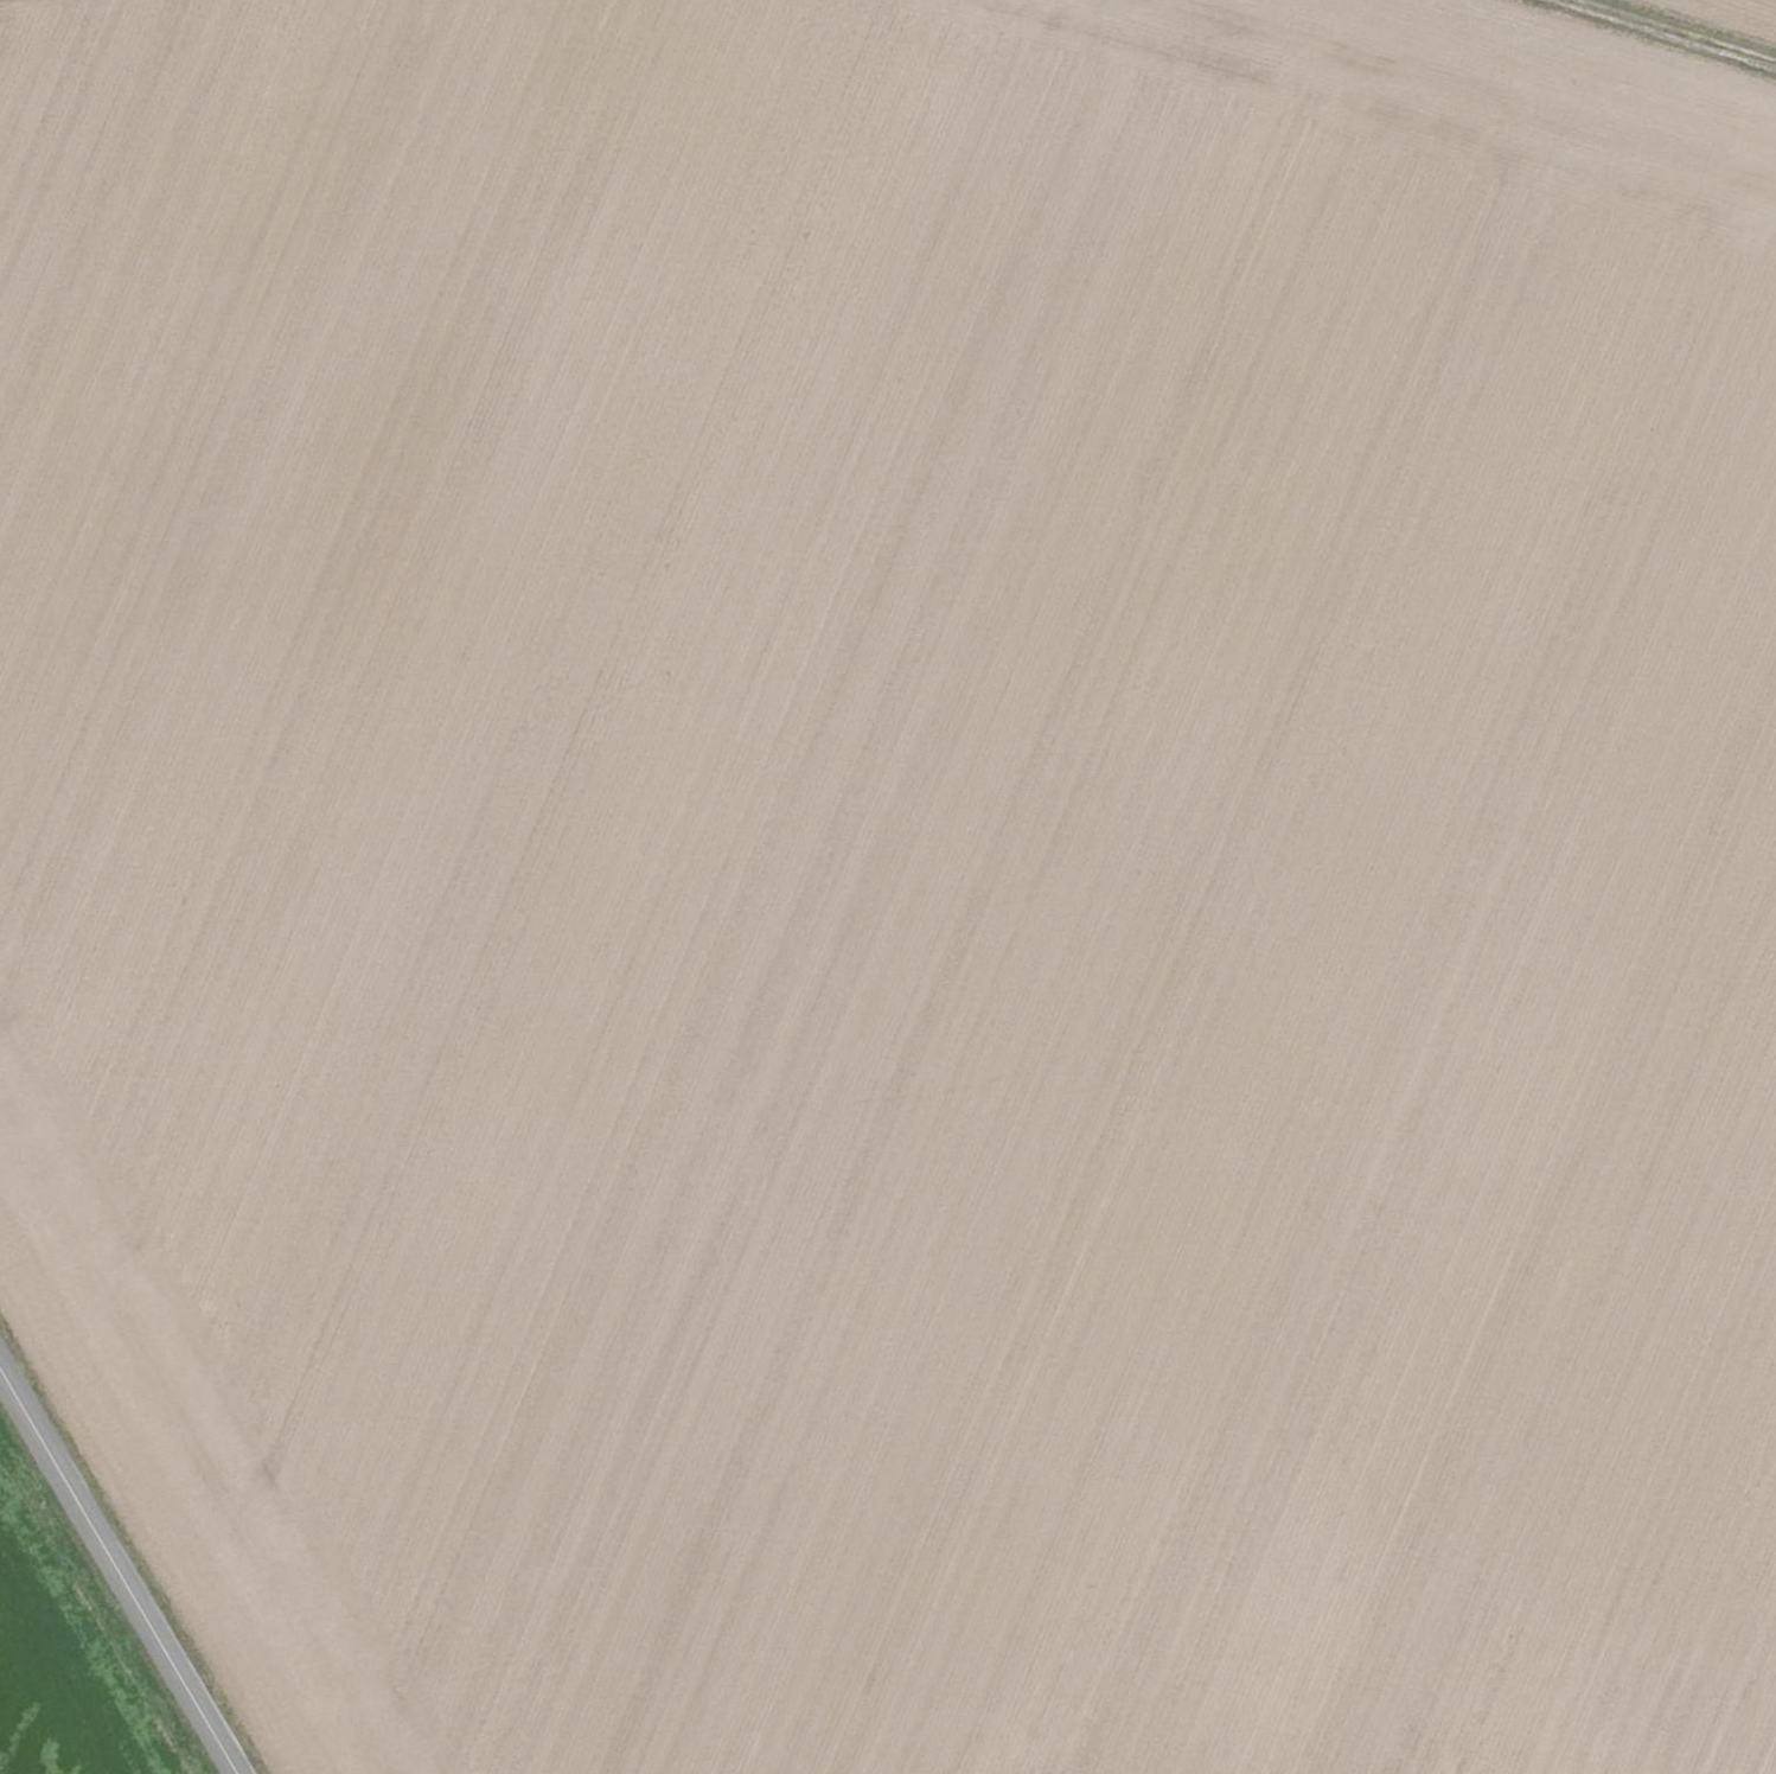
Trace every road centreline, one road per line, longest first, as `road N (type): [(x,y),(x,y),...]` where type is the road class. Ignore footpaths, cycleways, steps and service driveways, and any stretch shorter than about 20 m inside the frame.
road 1 (tertiary): [(227,1773),(0,1385)]
road 2 (track): [(1554,0),(1775,70)]

